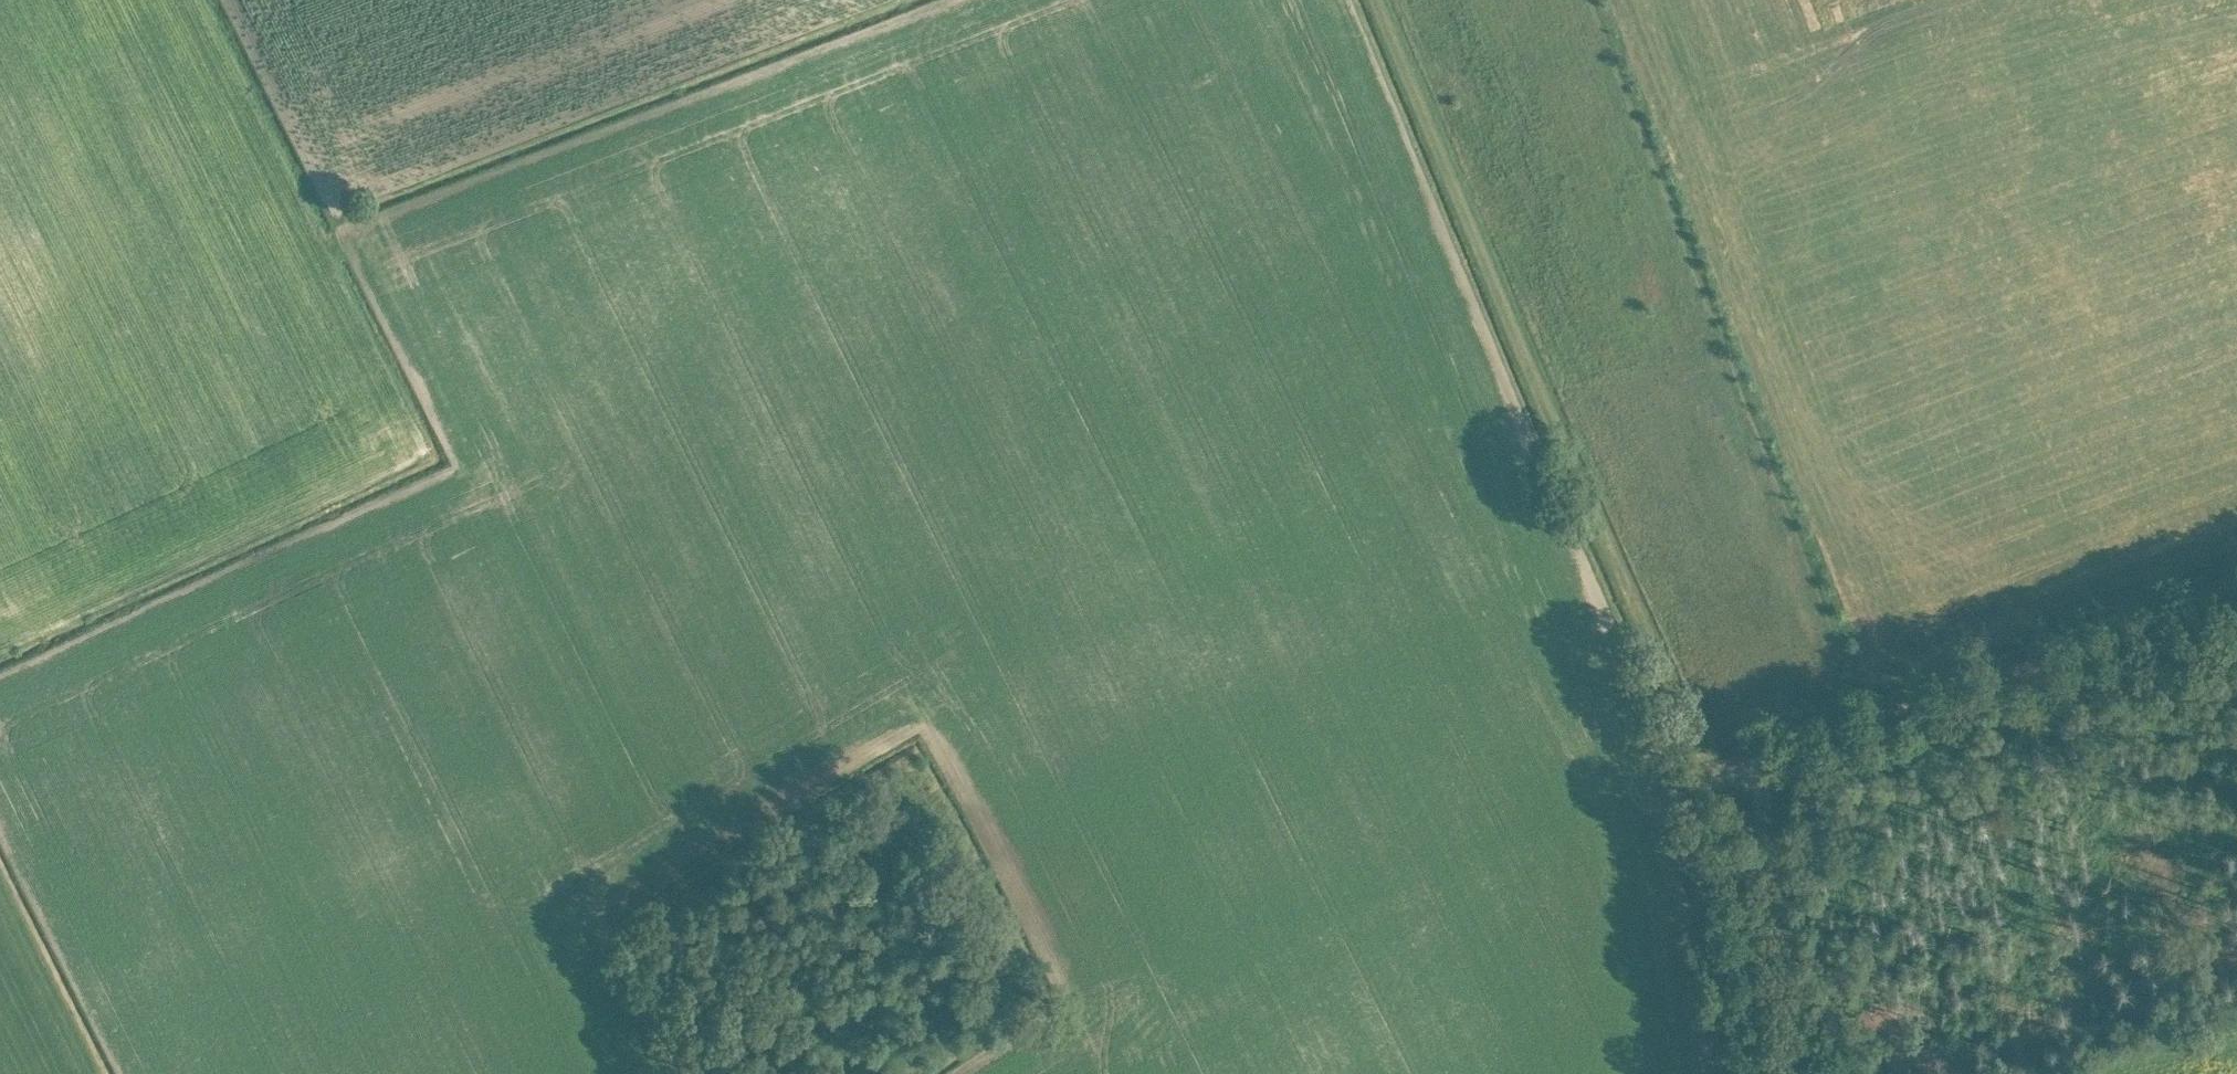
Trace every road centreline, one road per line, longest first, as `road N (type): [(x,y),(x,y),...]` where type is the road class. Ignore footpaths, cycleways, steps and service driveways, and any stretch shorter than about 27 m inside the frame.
road 1 (track): [(1746,764),(1690,758),(1378,0)]
road 2 (unclassified): [(1794,1073),(1746,764),(2236,593)]

